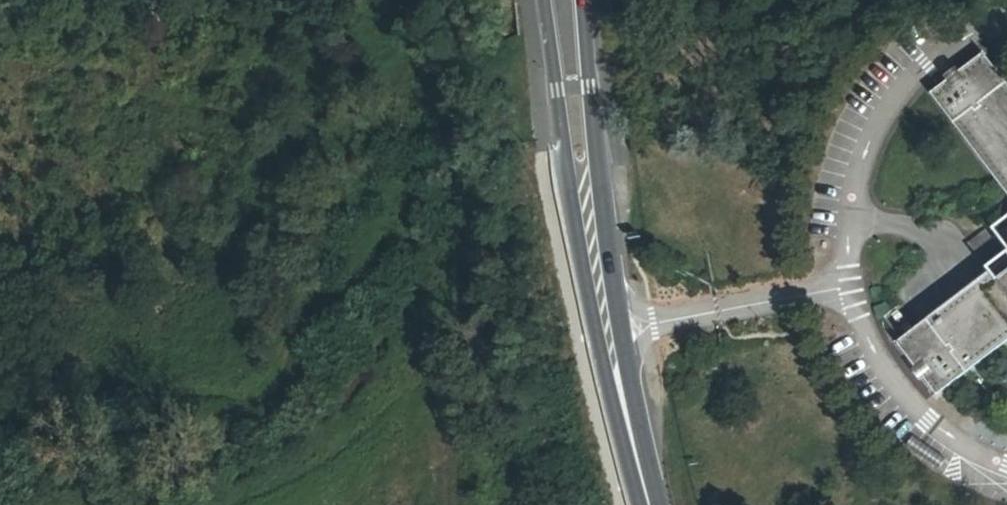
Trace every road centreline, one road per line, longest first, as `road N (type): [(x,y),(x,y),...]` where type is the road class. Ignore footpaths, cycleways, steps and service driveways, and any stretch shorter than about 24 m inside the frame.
road 1 (primary): [(543,0),(589,280),(645,504)]
road 2 (primary): [(670,504),(624,327),(582,0)]

